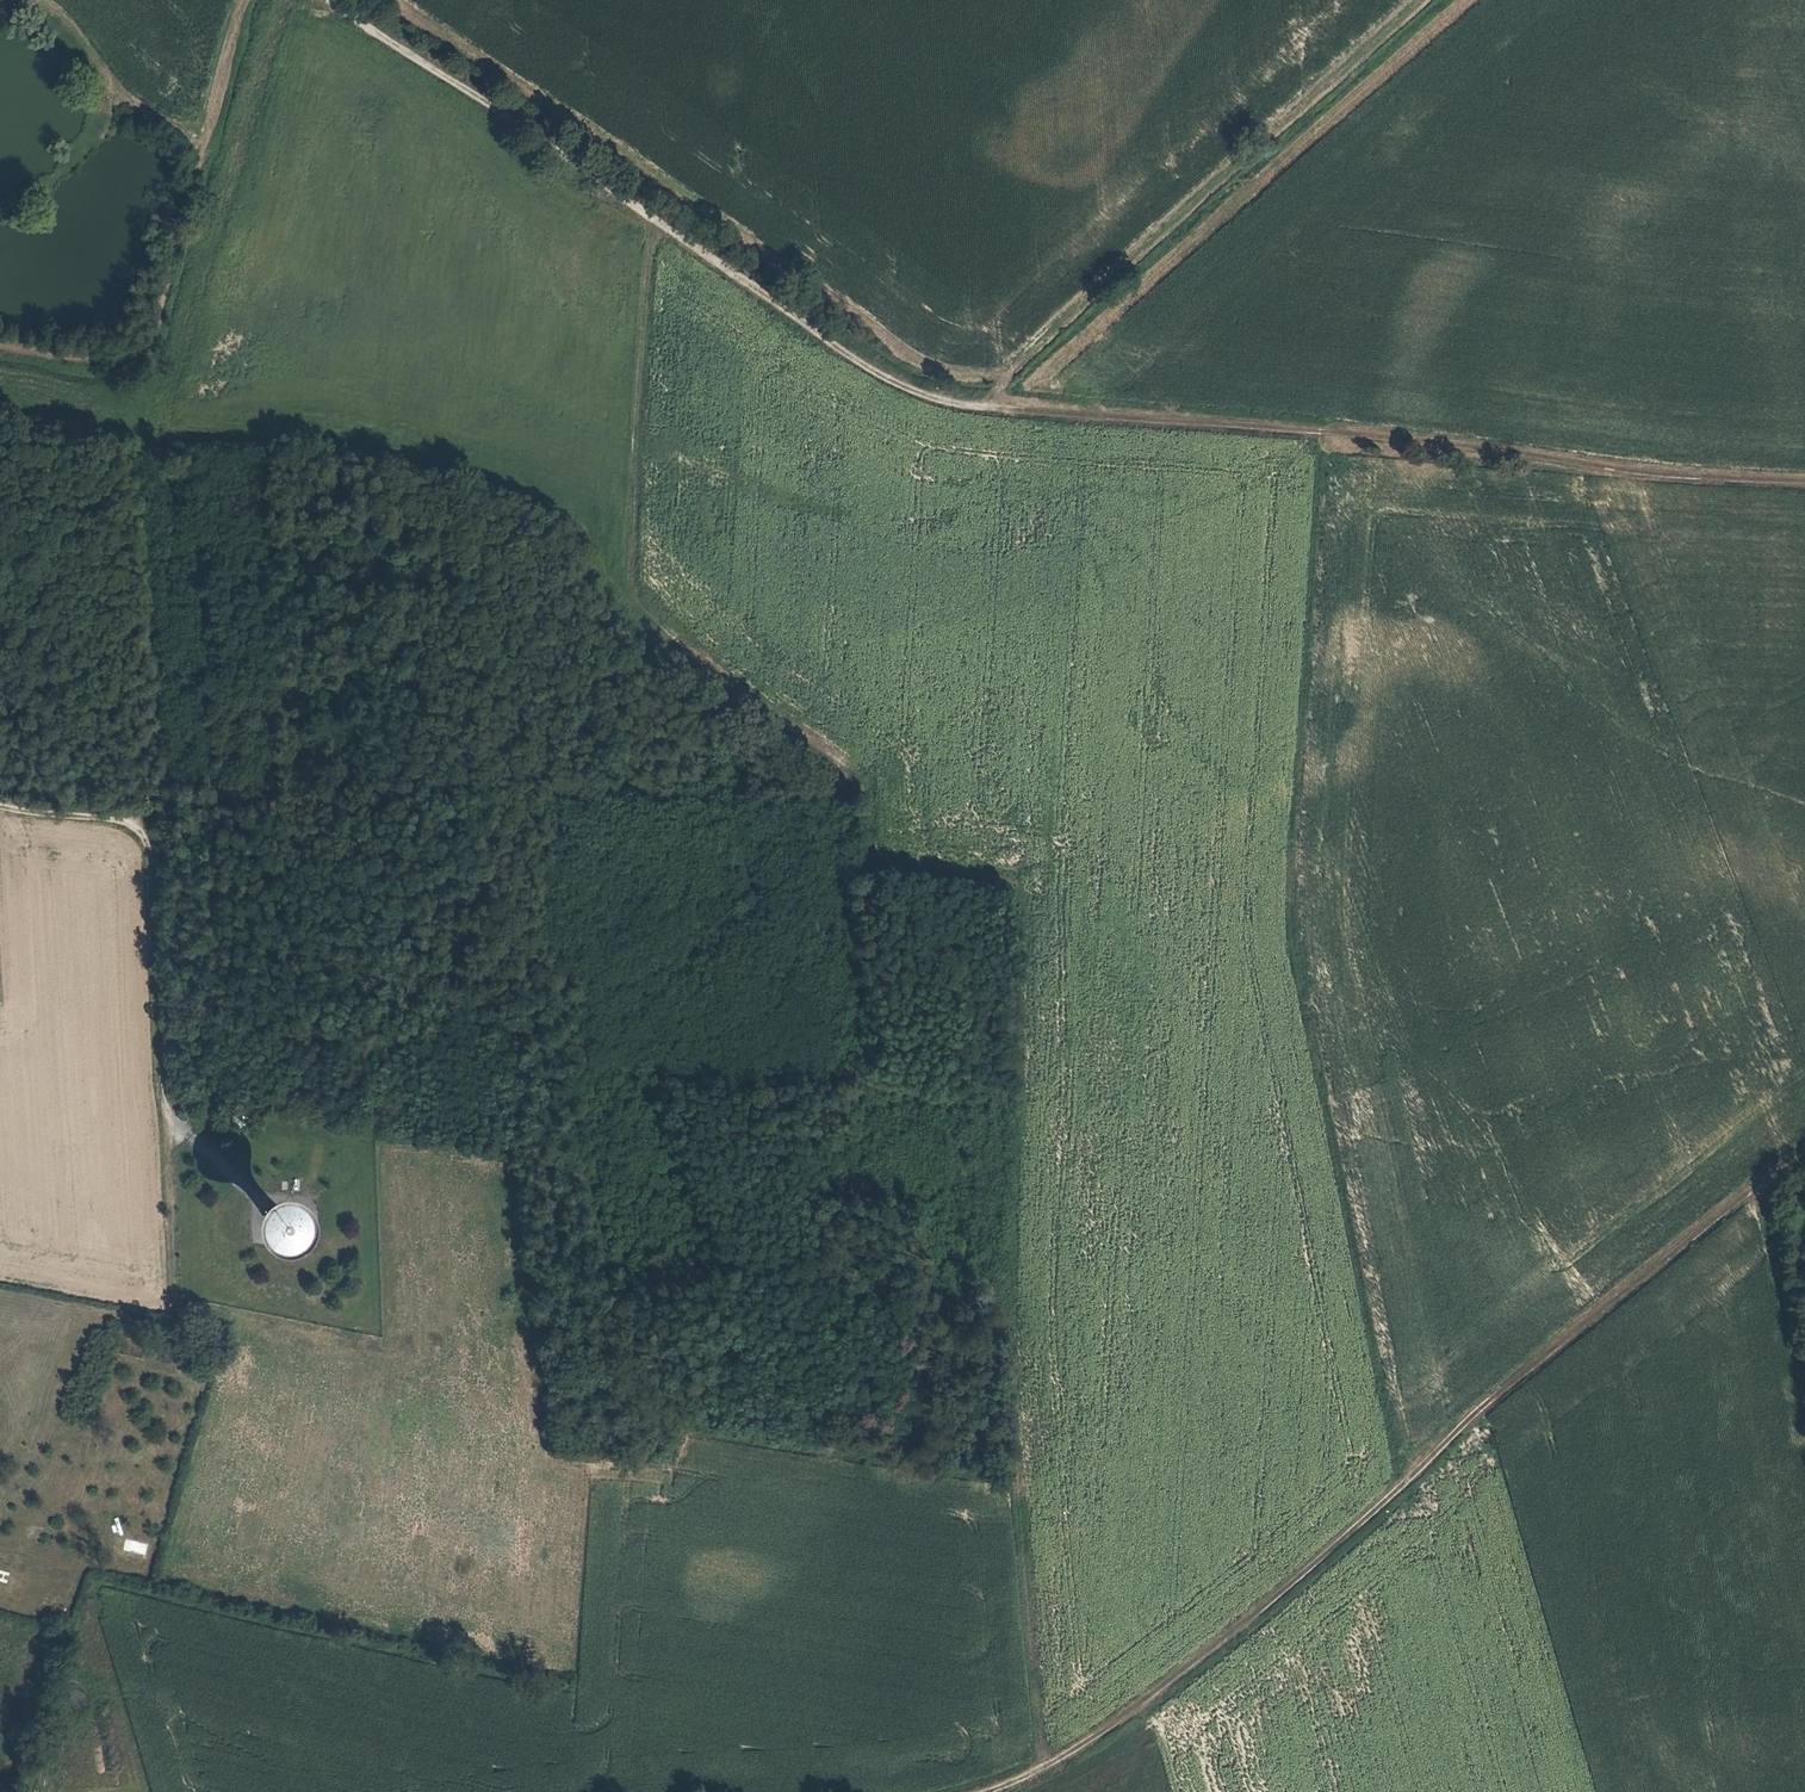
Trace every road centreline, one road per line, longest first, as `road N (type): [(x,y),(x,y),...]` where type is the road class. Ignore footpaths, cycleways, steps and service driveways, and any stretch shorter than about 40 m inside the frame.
road 1 (track): [(1804,486),(1316,430),(990,408),(932,395),(884,373),(337,0)]
road 2 (track): [(1008,1791),(1093,1746),(1804,1157)]
road 3 (track): [(169,1268),(158,844),(134,827),(0,810)]

